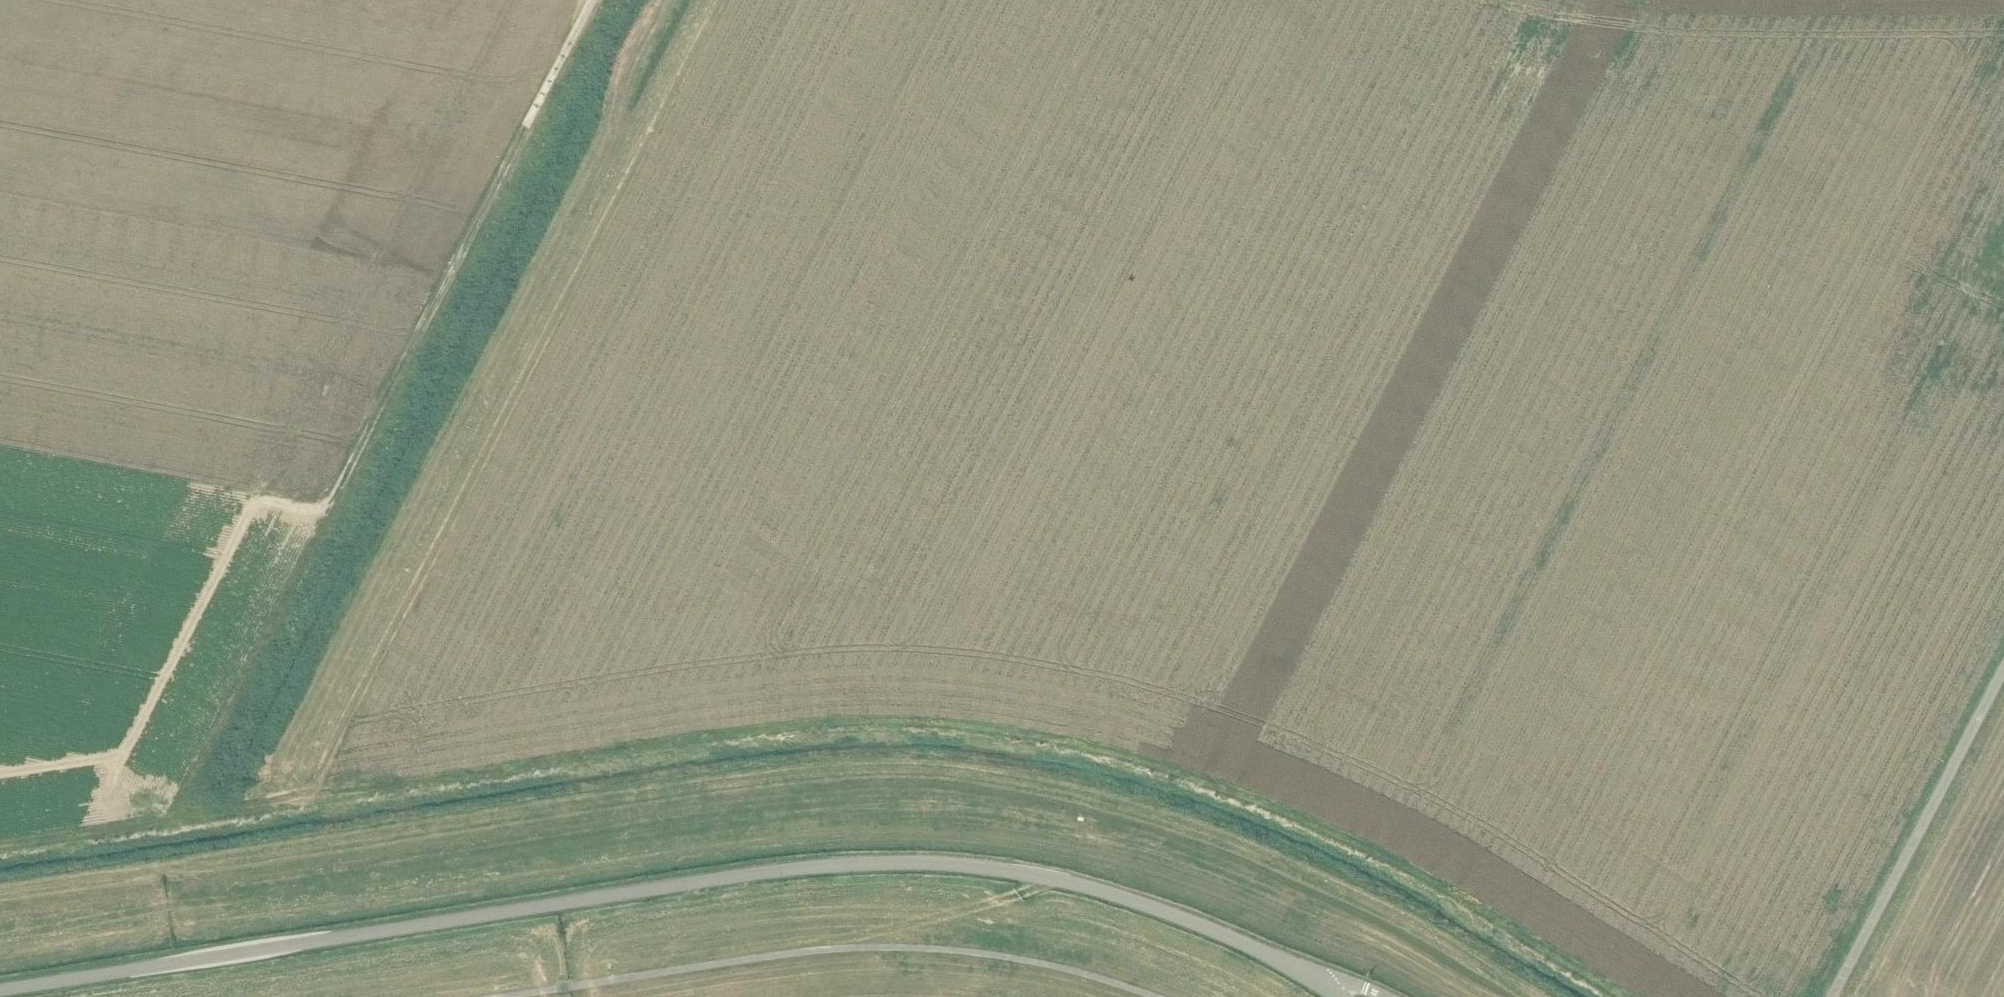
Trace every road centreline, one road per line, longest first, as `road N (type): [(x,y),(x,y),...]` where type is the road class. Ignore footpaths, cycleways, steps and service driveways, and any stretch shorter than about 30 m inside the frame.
road 1 (unclassified): [(0,988),(772,870),(891,862),(1056,879),(1142,904),(1302,972)]
road 2 (track): [(594,0),(324,513)]

